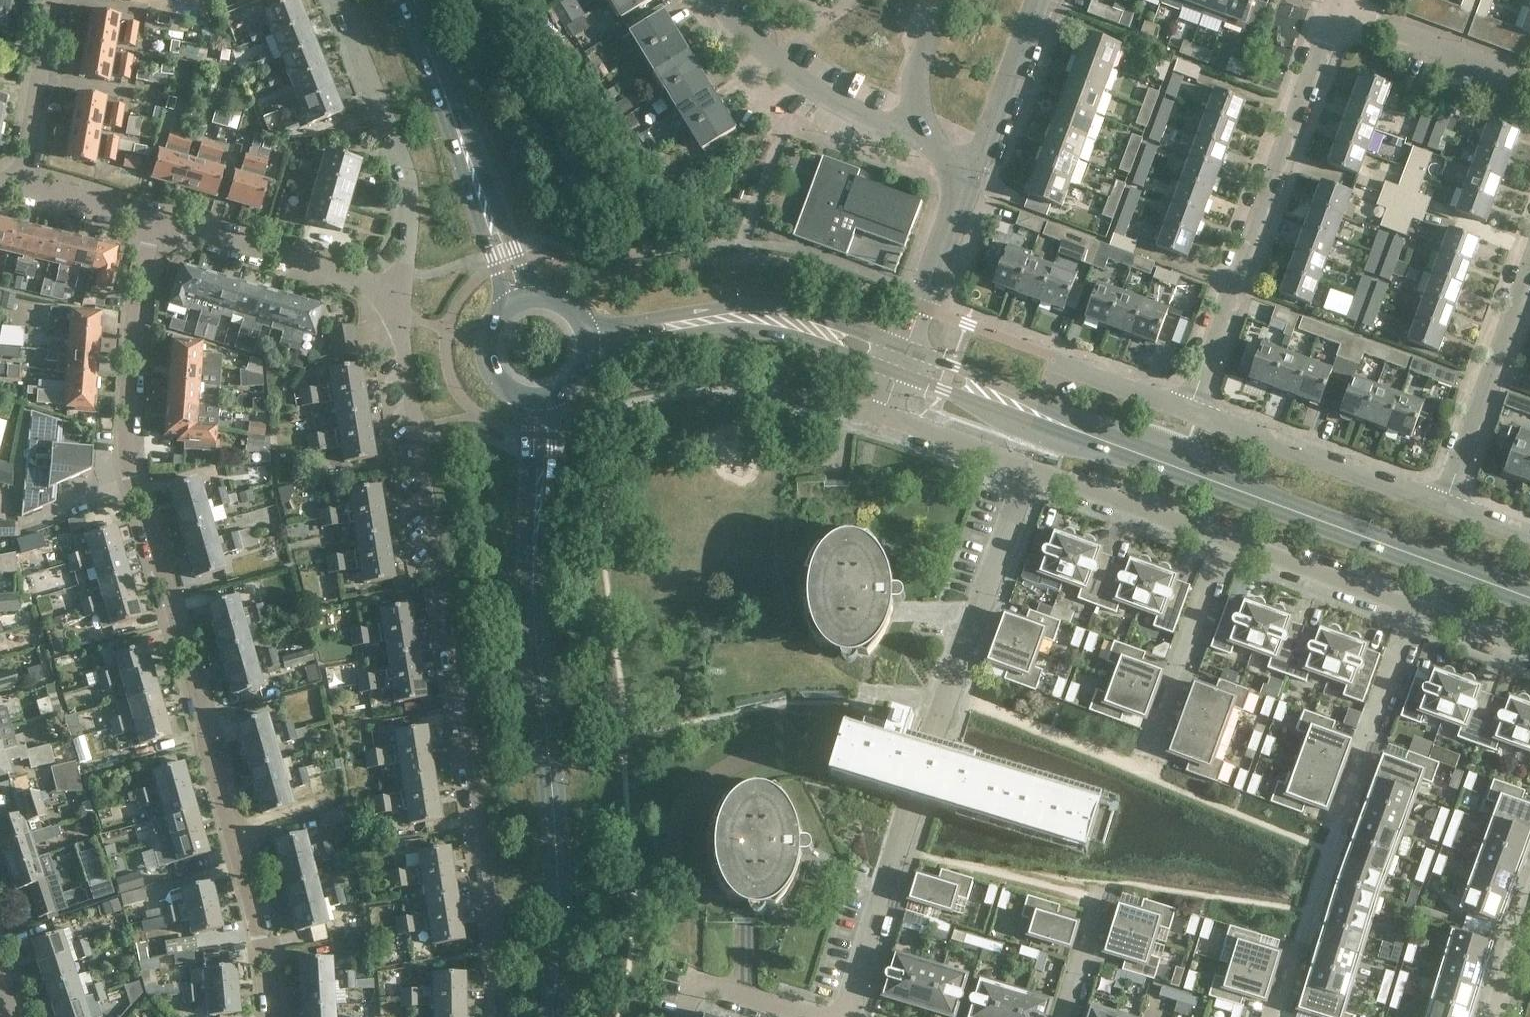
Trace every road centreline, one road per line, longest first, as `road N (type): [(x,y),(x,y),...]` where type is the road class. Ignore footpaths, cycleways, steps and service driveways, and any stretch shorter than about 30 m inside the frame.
road 1 (residential): [(278,1016),(272,949),(130,481),(127,345),(155,219)]
road 2 (residential): [(500,1016),(472,772),(401,334),(402,293)]
road 3 (tertiary): [(1529,599),(1068,428)]
road 4 (secondary): [(551,1016),(559,850),(533,587)]
road 5 (residential): [(1279,1016),(1418,609)]
road 6 (residential): [(1188,410),(1337,18)]
road 7 (tertiary): [(905,348),(773,305),(580,321)]
road 8 (tertiary): [(585,362),(609,349),(758,331),(897,372)]
road 9 (residential): [(402,293),(405,168),(339,0)]
road 10 (residential): [(1444,504),(1188,410)]
road 11 (residential): [(934,144),(803,81),(717,0)]
road 12 (residential): [(402,293),(155,219)]
road 13 (residential): [(1444,504),(1529,276)]
road 14 (unclassified): [(947,692),(1029,467)]
road 15 (residential): [(1150,757),(1229,540)]
road 16 (residential): [(845,1016),(910,806)]
road 17 (secondary): [(541,296),(521,270),(459,110),(448,104)]
road 18 (secondary): [(448,104),(444,116),(499,277),(501,310)]
road 19 (residential): [(1229,540),(1029,467)]
road 20 (residential): [(1529,93),(1337,18)]
road 21 (residential): [(1418,609),(1229,540)]
road 22 (secondary): [(533,587),(541,578),(559,393)]
road 23 (secondary): [(518,395),(527,419),(525,579),(533,587)]
road 24 (residential): [(965,181),(1038,0)]
road 25 (residential): [(18,186),(53,0)]
road 26 (tertiary): [(1068,428),(984,377),(905,348)]
road 27 (tertiary): [(897,372),(1068,428)]
road 28 (unclassified): [(905,348),(965,181)]
road 29 (residential): [(820,1016),(695,979),(683,1016)]
road 30 (unclassified): [(883,413),(1029,467)]
road 31 (residential): [(941,0),(916,79),(934,144)]
road 32 (residential): [(1188,410),(1054,360)]
road 33 (residential): [(155,219),(18,186)]
road 34 (residential): [(1067,1016),(1107,889)]
road 35 (residential): [(1490,1016),(1529,897)]

